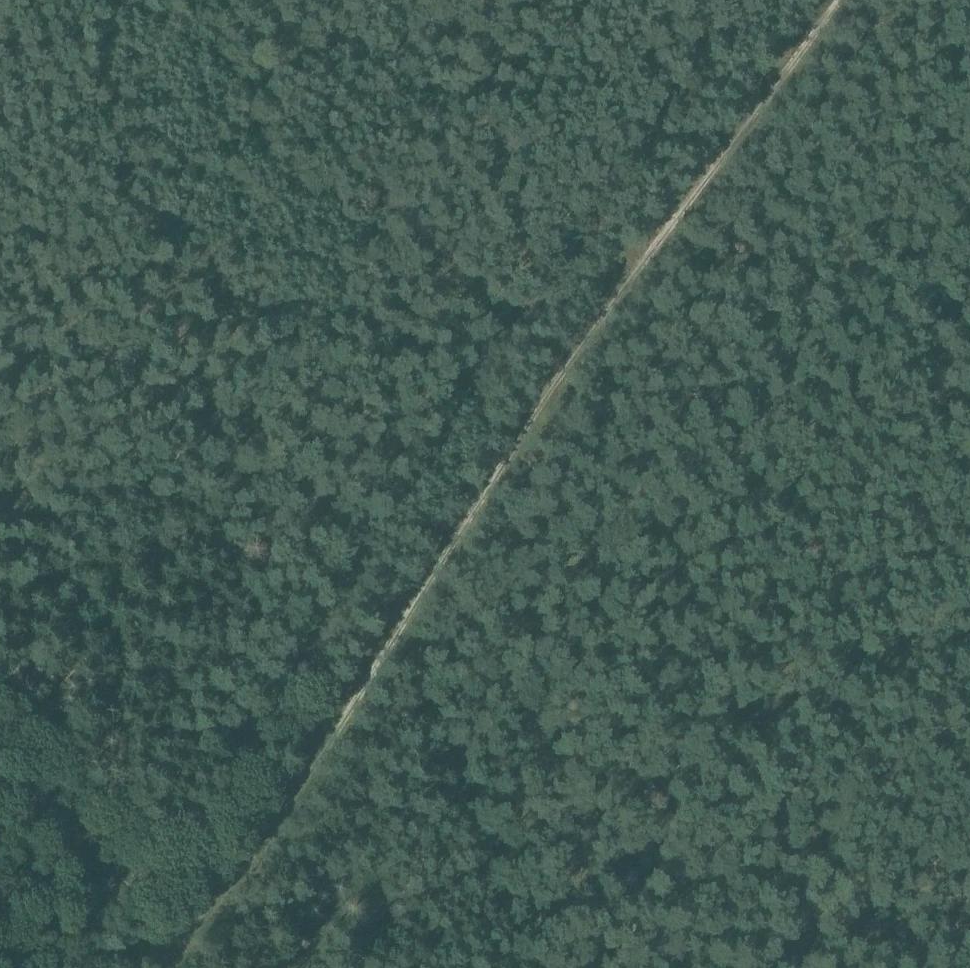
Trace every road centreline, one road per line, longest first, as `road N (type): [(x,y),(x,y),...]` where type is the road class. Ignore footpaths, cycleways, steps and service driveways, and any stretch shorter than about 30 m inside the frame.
road 1 (track): [(841,0),(548,396),(341,724),(164,967)]
road 2 (track): [(228,882),(125,815),(0,677)]

